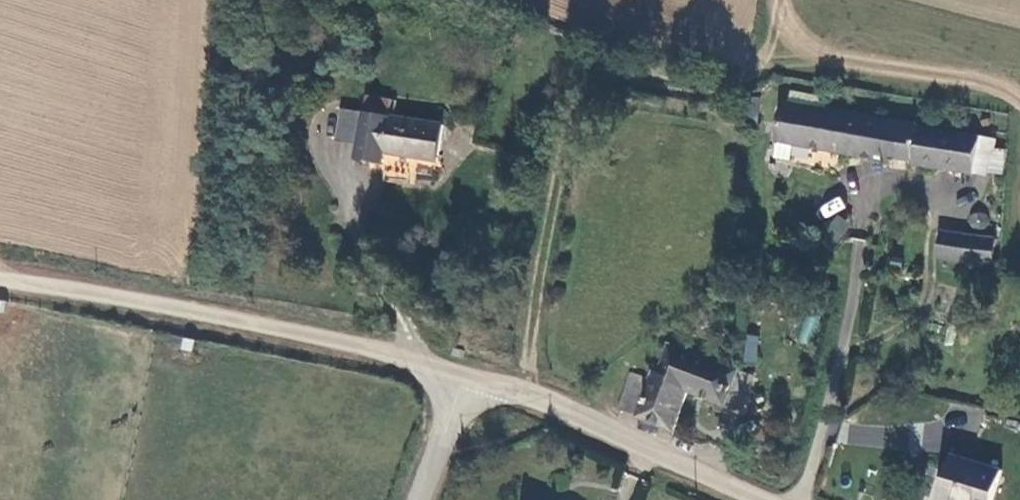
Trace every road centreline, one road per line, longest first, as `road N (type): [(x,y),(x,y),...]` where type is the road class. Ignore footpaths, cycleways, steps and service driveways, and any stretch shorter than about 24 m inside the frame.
road 1 (track): [(530,398),(542,254),(575,104),(593,83),(627,71),(727,86),(755,68),(779,0)]
road 2 (unclassified): [(0,279),(333,340),(464,378)]
road 3 (unclassified): [(464,378),(553,406),(766,499)]
road 4 (unclassified): [(464,378),(419,499)]

